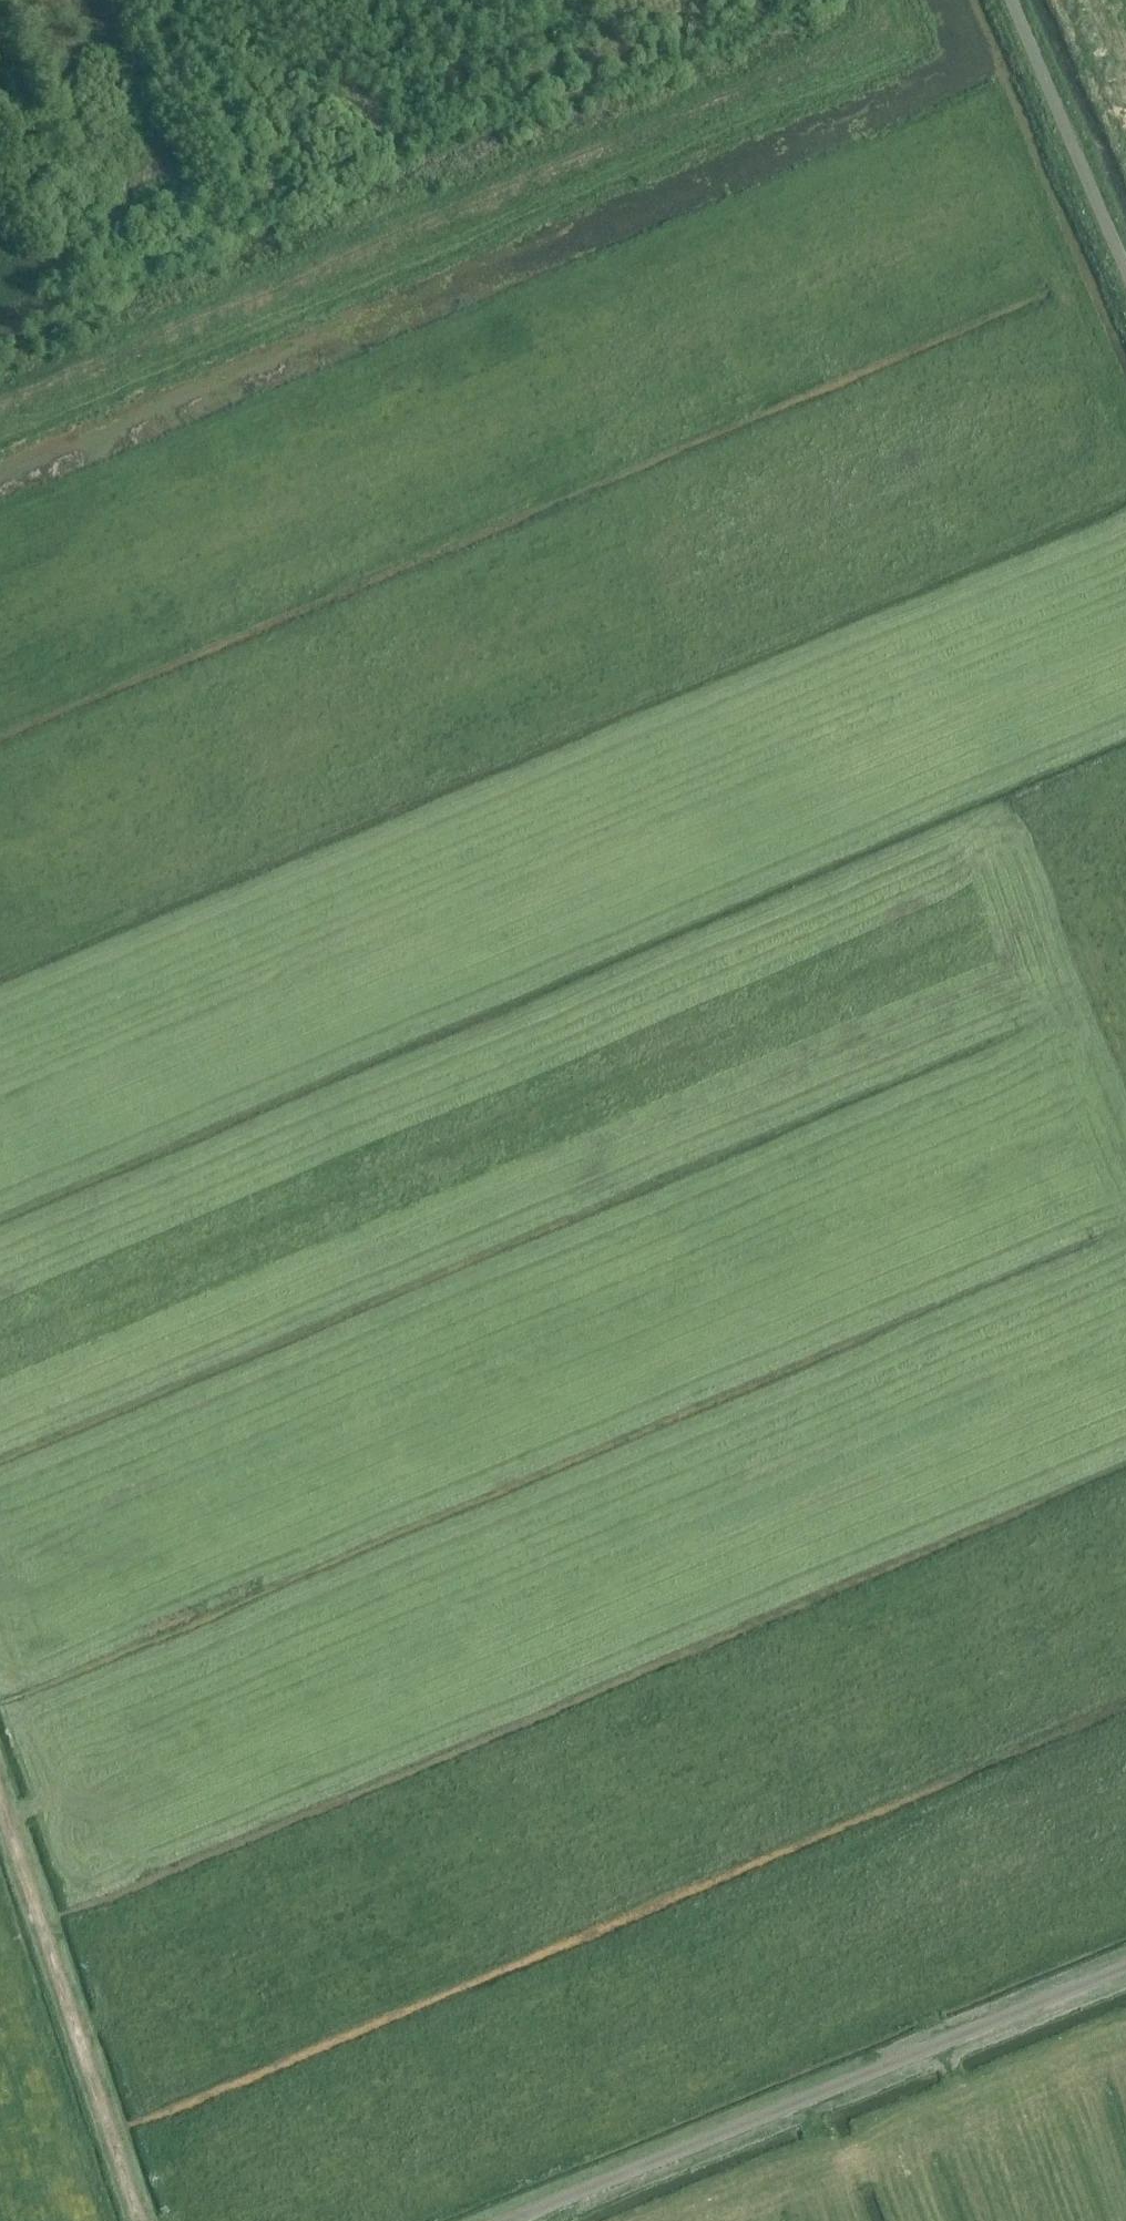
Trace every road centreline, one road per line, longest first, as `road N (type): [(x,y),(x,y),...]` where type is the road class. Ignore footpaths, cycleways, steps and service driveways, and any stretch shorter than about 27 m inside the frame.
road 1 (unclassified): [(512,2220),(1125,1968)]
road 2 (unclassified): [(1125,270),(1012,0)]

